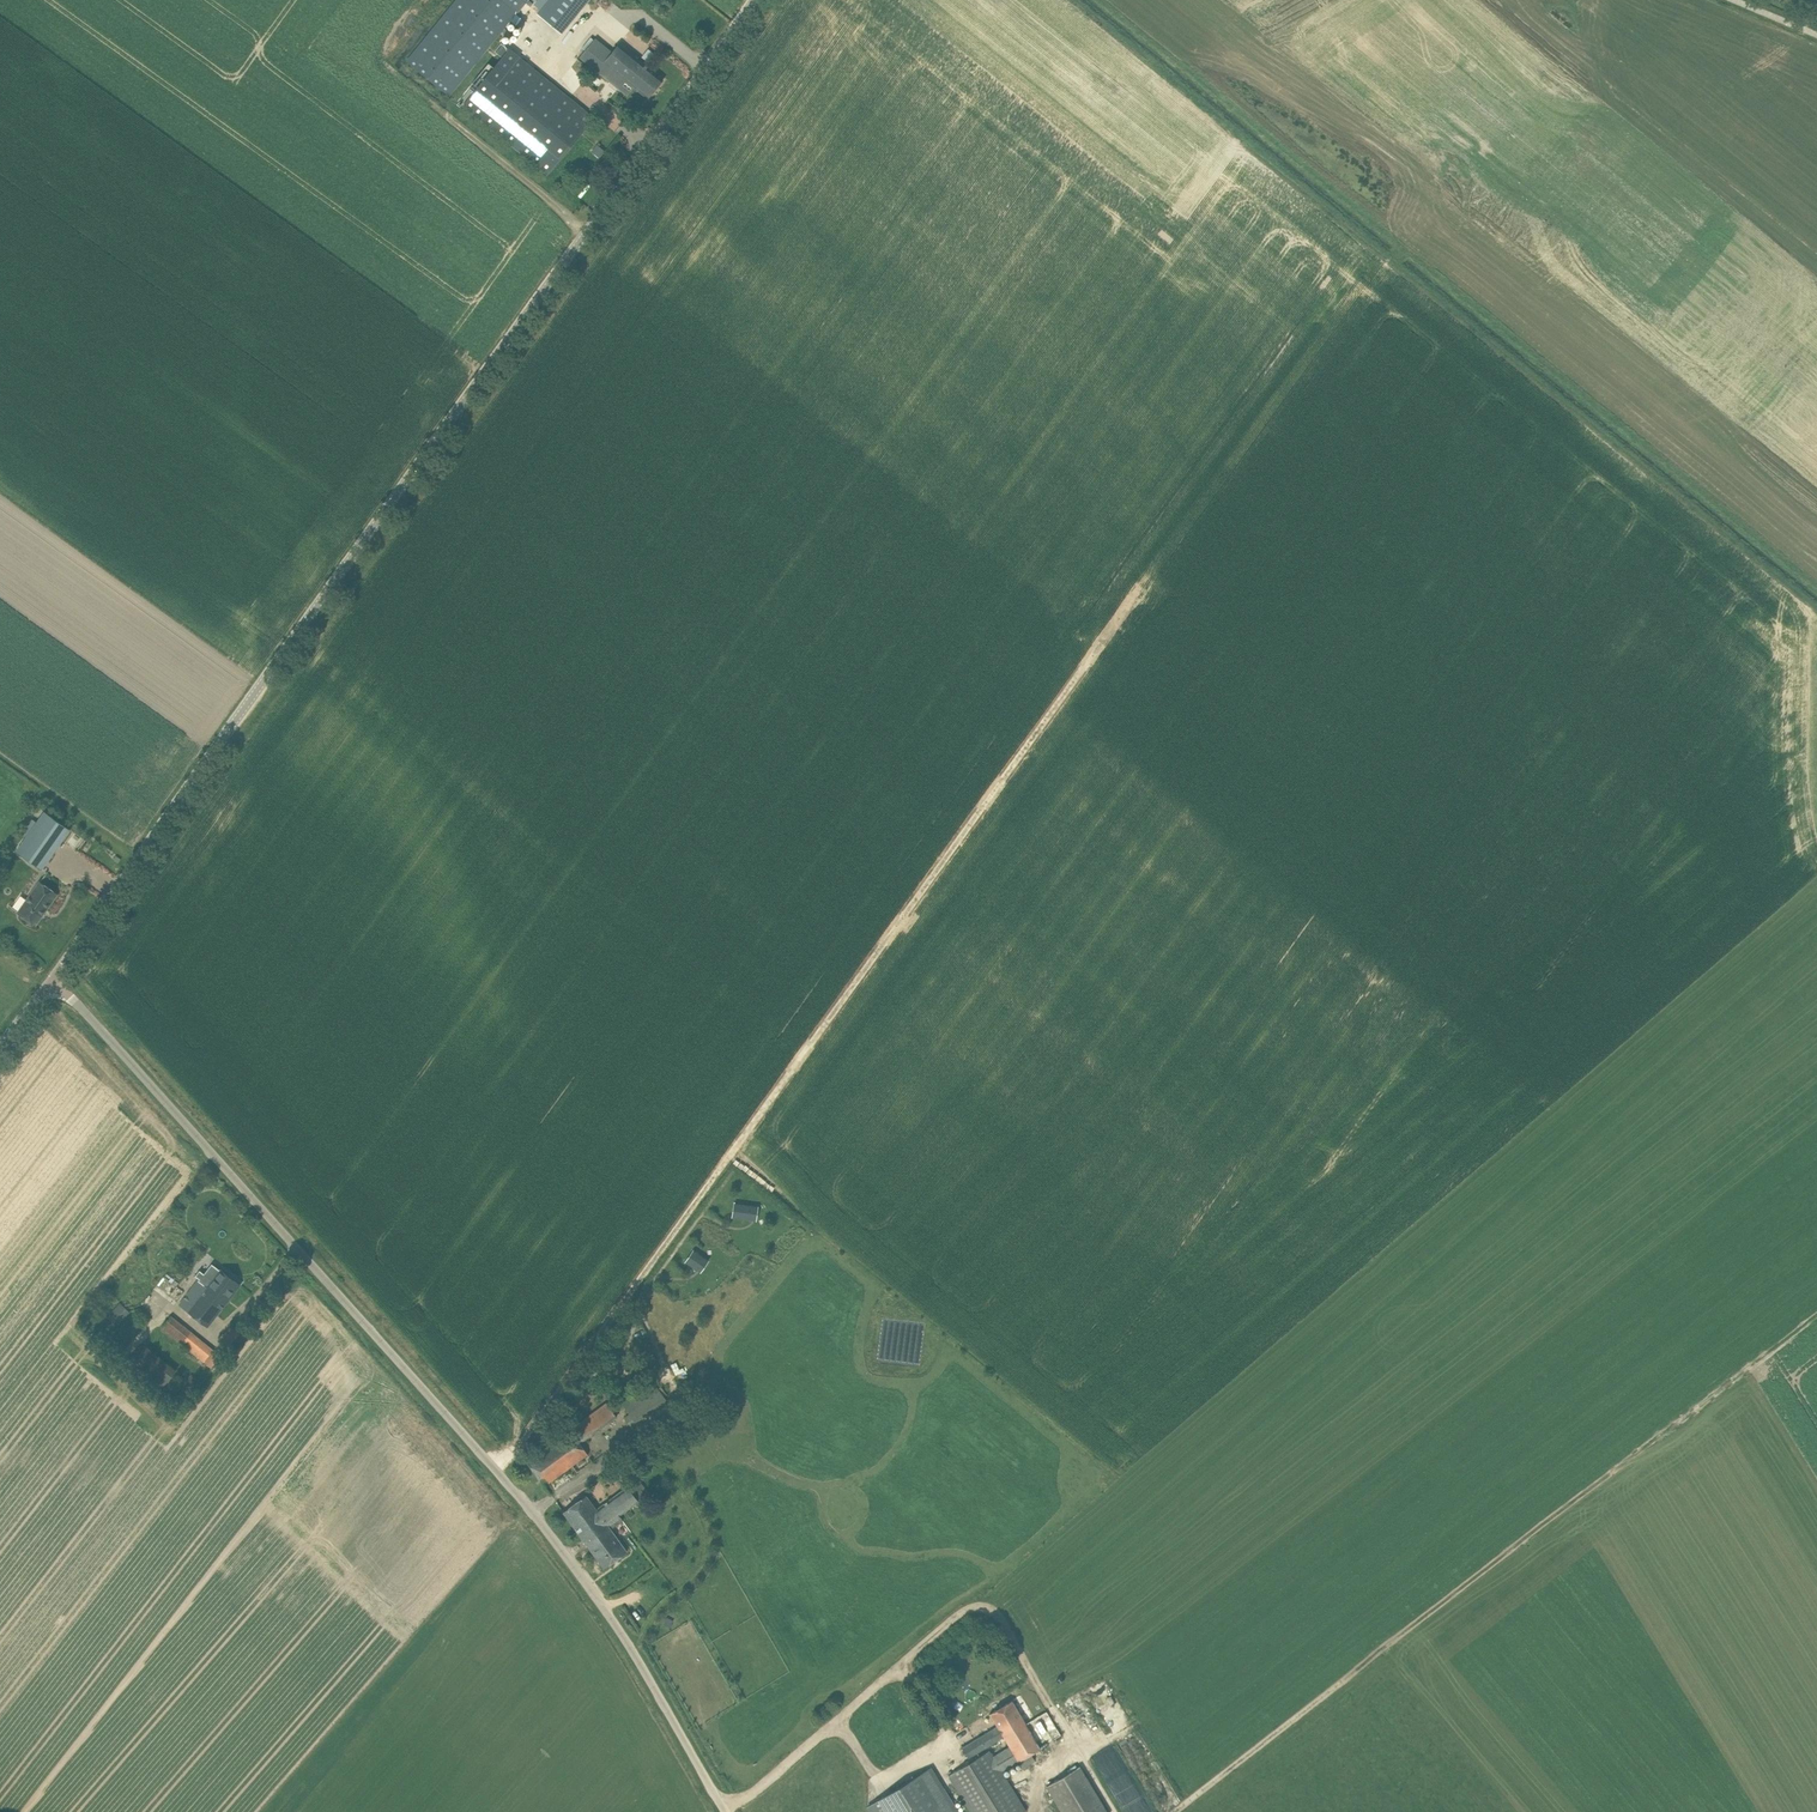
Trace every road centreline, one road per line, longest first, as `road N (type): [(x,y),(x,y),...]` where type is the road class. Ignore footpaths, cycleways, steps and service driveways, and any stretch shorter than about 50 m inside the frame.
road 1 (unclassified): [(53,977),(758,0)]
road 2 (unclassified): [(724,1811),(639,1660),(551,1530),(53,977)]
road 3 (track): [(1115,1811),(1001,1621),(978,1608),(724,1811)]
road 4 (track): [(1356,1673),(1173,1811)]

